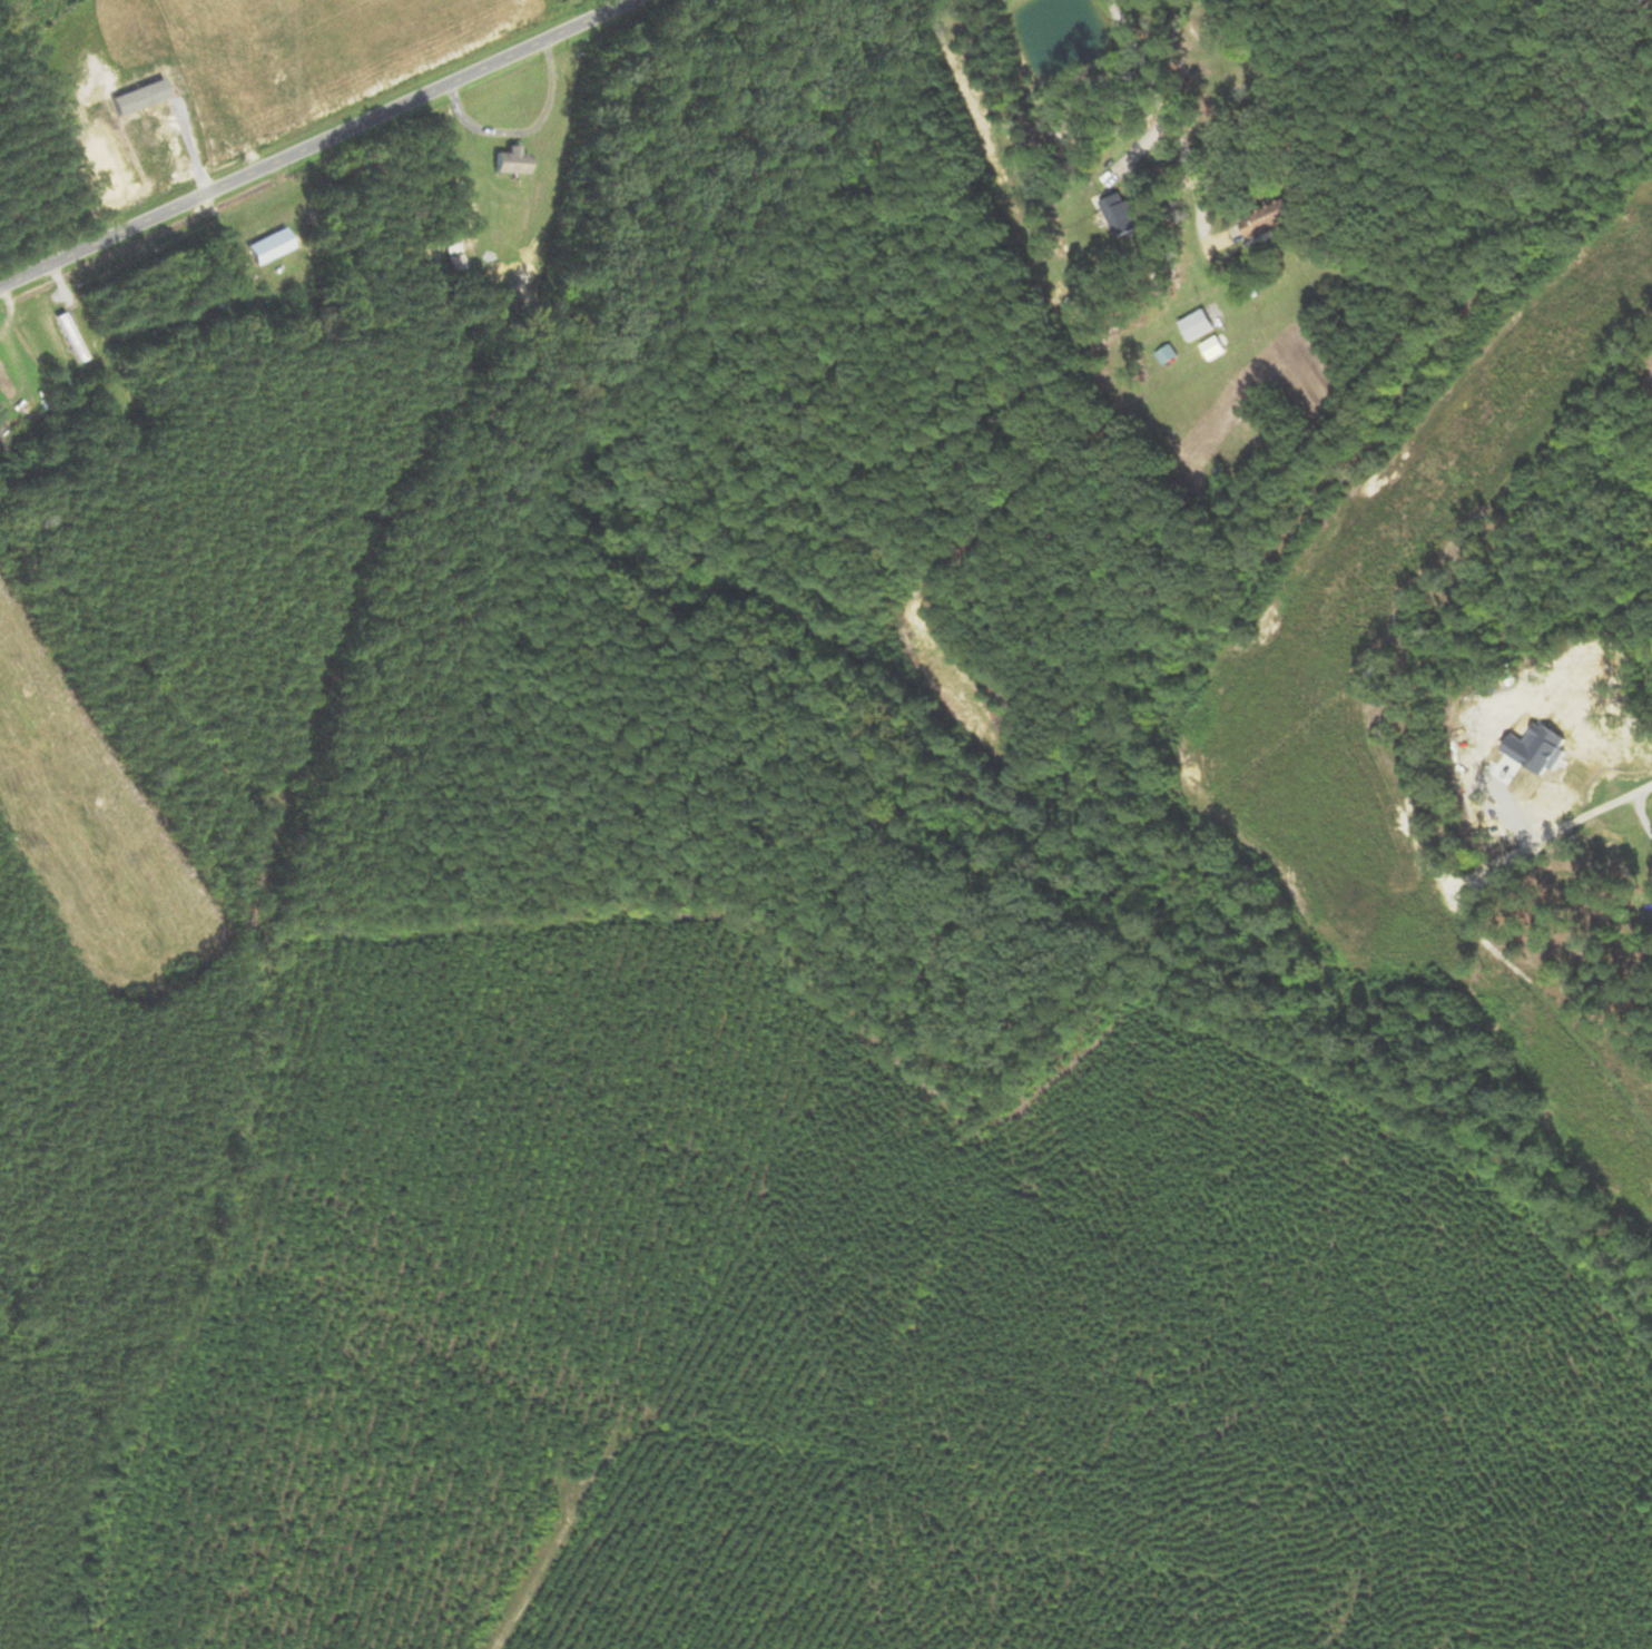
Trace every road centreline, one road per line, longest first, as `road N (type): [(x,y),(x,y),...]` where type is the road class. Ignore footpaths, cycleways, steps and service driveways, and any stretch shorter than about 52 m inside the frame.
road 1 (residential): [(0,288),(633,0)]

